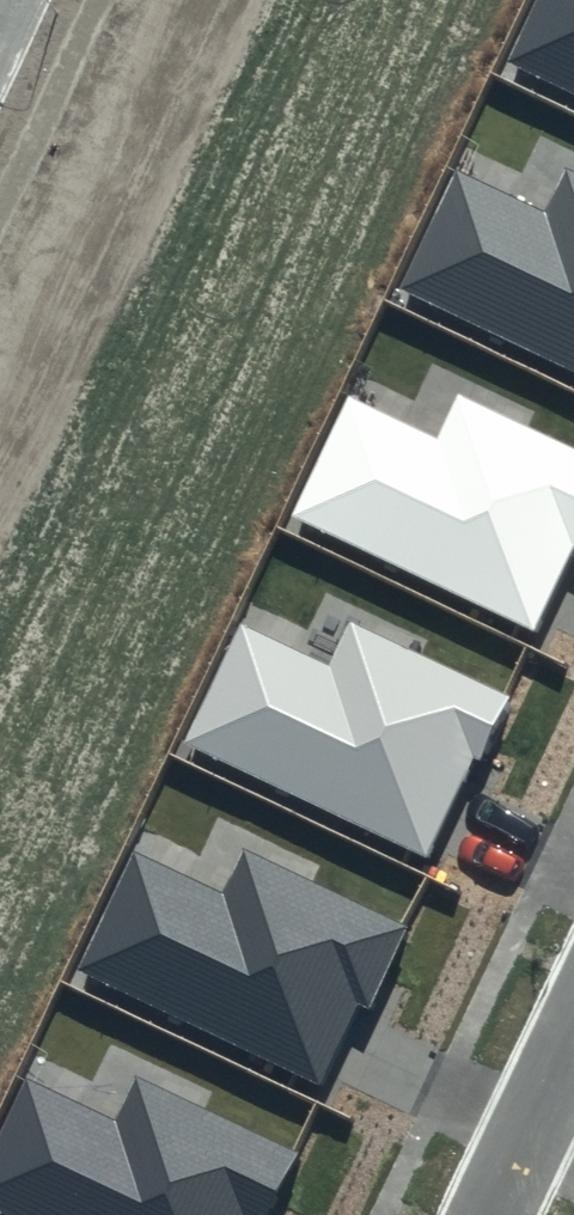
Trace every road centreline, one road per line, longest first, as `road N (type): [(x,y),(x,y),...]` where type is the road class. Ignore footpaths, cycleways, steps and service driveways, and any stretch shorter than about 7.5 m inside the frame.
road 1 (residential): [(490,1214),(573,1037)]

